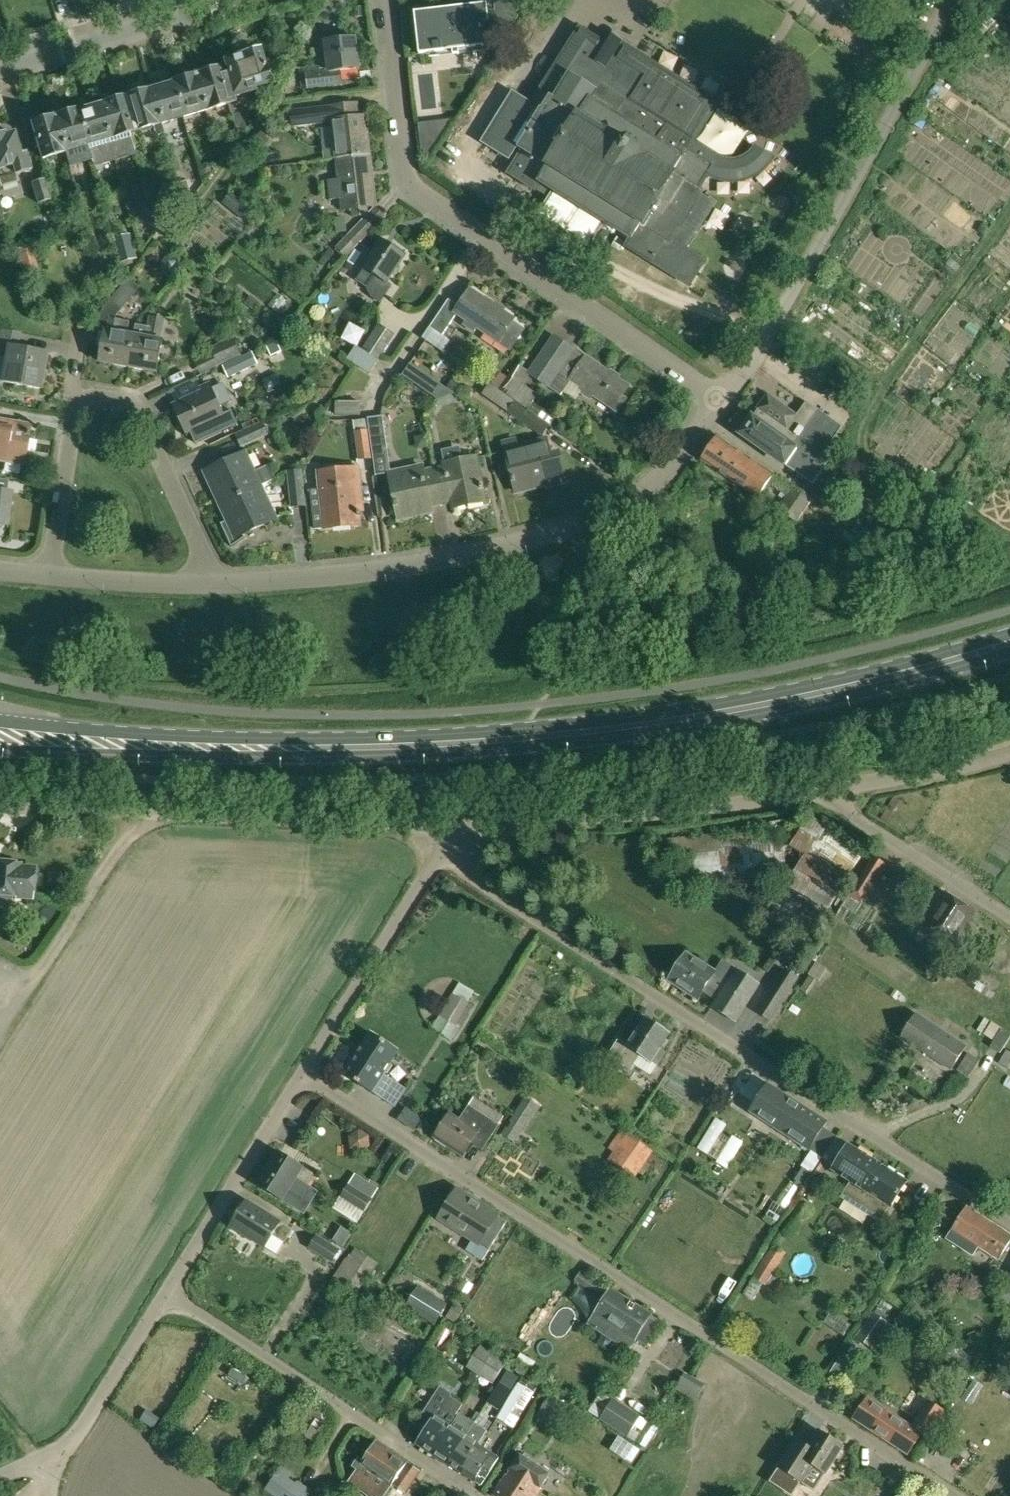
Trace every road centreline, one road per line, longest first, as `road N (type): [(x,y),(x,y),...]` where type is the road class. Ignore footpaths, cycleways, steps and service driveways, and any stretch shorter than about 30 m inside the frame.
road 1 (primary): [(1009,642),(748,708),(563,734),(346,748),(66,739)]
road 2 (residential): [(954,1495),(303,1074)]
road 3 (residential): [(1009,1222),(479,881),(453,848)]
road 4 (residential): [(724,401),(653,482),(590,521),(396,568),(207,584)]
road 5 (residential): [(724,401),(412,187),(387,0)]
road 6 (unclassified): [(453,848),(416,825),(0,806)]
road 7 (residential): [(724,401),(928,46),(946,0)]
road 8 (residential): [(207,584),(197,538),(138,413),(99,399),(74,417),(50,573)]
road 9 (residential): [(833,787),(480,830),(453,848)]
road 10 (residential): [(475,1495),(167,1289)]
road 11 (residential): [(453,848),(432,864),(303,1074)]
road 12 (residential): [(303,1074),(167,1289)]
road 13 (tertiary): [(0,68),(232,0)]
road 14 (residential): [(1009,916),(845,810),(833,787)]
road 15 (residential): [(167,1289),(66,1451)]
road 16 (residential): [(1009,751),(833,787)]
road 17 (residential): [(207,584),(50,573)]

